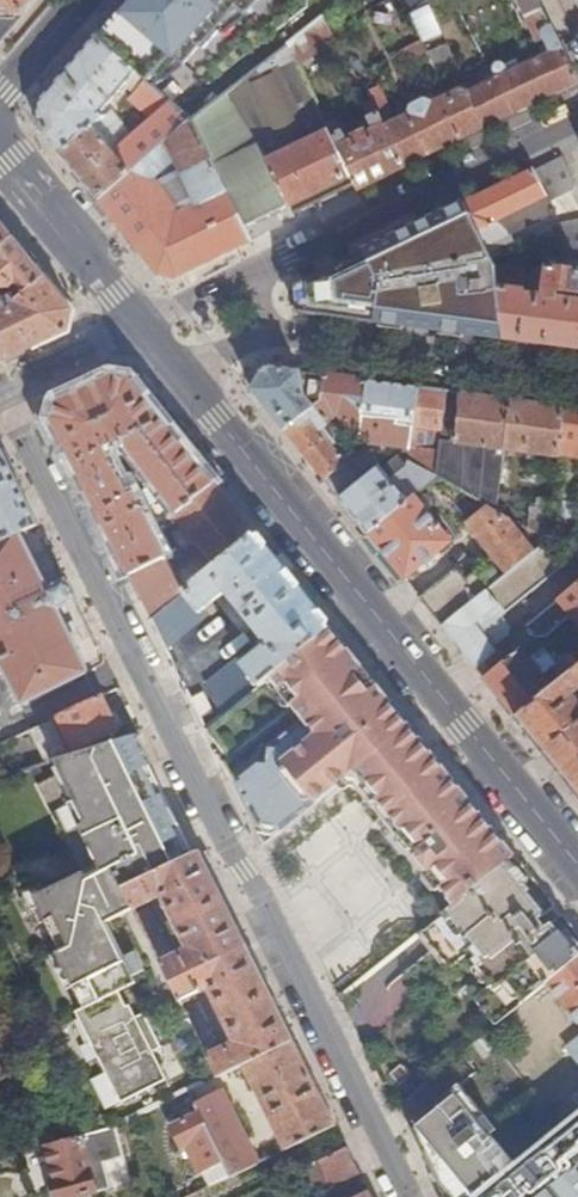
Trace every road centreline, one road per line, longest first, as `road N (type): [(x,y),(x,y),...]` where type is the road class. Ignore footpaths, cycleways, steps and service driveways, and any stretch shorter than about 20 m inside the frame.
road 1 (residential): [(15,394),(406,1196)]
road 2 (tertiary): [(577,858),(182,375)]
road 3 (residential): [(577,117),(288,259)]
road 4 (residential): [(316,344),(577,383)]
road 5 (tertiary): [(143,328),(0,159)]
road 6 (residential): [(288,259),(143,328)]
road 7 (residential): [(15,394),(143,328)]
road 8 (residential): [(182,375),(264,346),(316,344)]
road 9 (residential): [(288,259),(261,297),(265,314),(273,333),(316,344)]
road 10 (tertiary): [(0,96),(82,0)]

